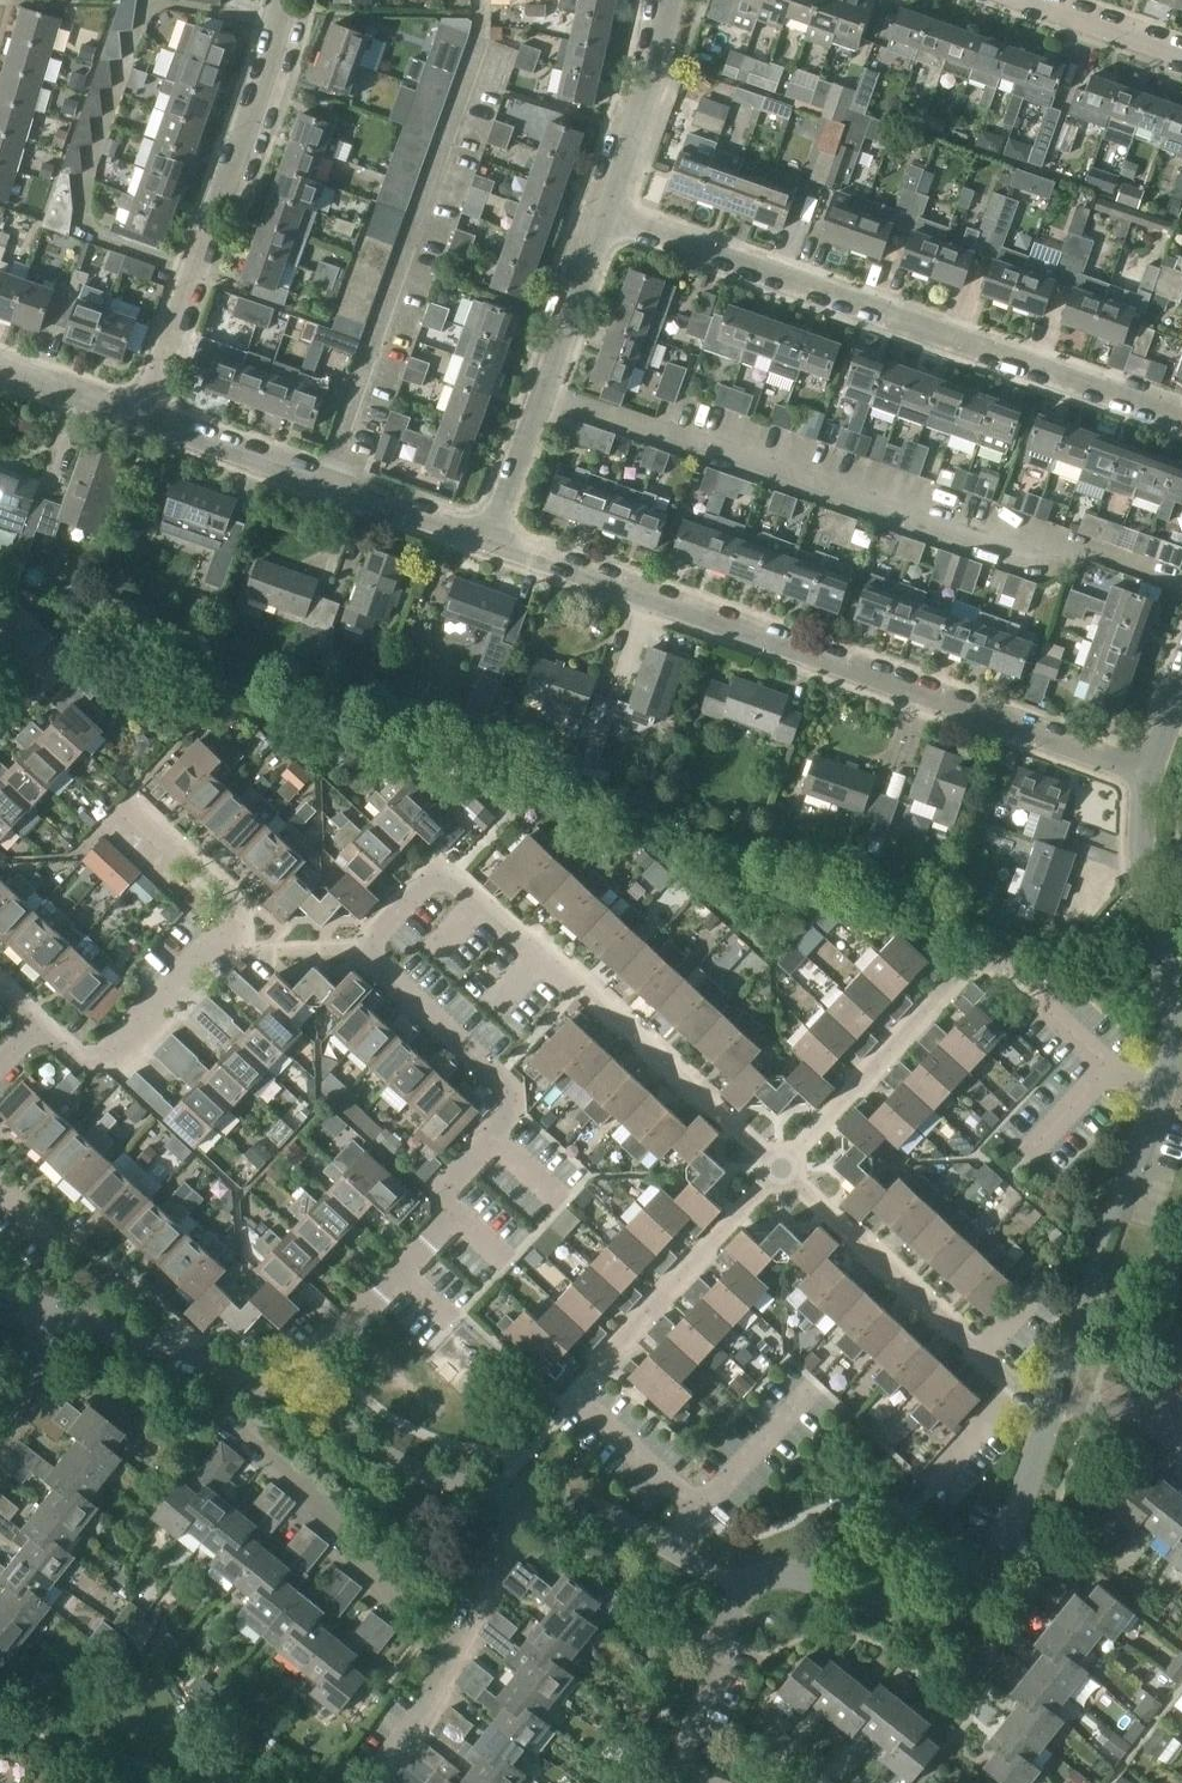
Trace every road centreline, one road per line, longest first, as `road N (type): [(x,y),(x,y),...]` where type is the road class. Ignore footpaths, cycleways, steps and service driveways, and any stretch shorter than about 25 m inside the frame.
road 1 (residential): [(781,1172),(442,873),(370,952),(512,1084)]
road 2 (residential): [(1149,771),(490,542)]
road 3 (residential): [(607,210),(1181,418)]
road 4 (unclassified): [(742,1590),(774,1570),(931,1614),(957,1613),(991,1596),(1057,1396)]
road 5 (residential): [(781,1172),(576,1398),(700,1510)]
road 6 (residential): [(1103,1070),(1009,965),(980,958),(781,1172)]
road 7 (residential): [(42,1023),(90,1067),(109,1064),(245,929),(242,902),(127,797)]
road 8 (residential): [(142,417),(281,35),(284,0)]
road 9 (residential): [(288,1392),(422,1241),(457,1172),(513,1112),(512,1084)]
road 10 (residential): [(490,542),(142,417)]
road 11 (residential): [(490,542),(607,210)]
road 12 (unclassified): [(1163,1092),(1173,1009),(1140,860),(1149,771)]
road 13 (residential): [(451,1650),(412,1625),(301,1483),(227,1418)]
road 14 (unclassified): [(1057,1396),(1163,1092)]
road 15 (residential): [(976,1351),(781,1172)]
road 16 (unclassified): [(288,1392),(316,1401),(365,1446),(409,1469),(525,1492)]
road 17 (unclassified): [(63,1312),(288,1392)]
road 18 (residential): [(607,210),(659,58),(667,0)]
road 19 (residential): [(708,1782),(683,1773),(742,1590)]
road 20 (residential): [(451,1650),(525,1492)]
road 21 (residential): [(700,1510),(816,1387)]
road 22 (residential): [(1181,53),(1033,0)]
road 23 (unclassified): [(525,1492),(563,1496),(667,1548)]
road 24 (residential): [(142,417),(0,366)]
road 25 (residential): [(63,1312),(0,1437)]
road 26 (residential): [(387,1772),(426,1714),(451,1650)]
road 27 (residential): [(1016,1391),(935,1487)]
road 28 (residential): [(1174,1429),(1057,1396)]

